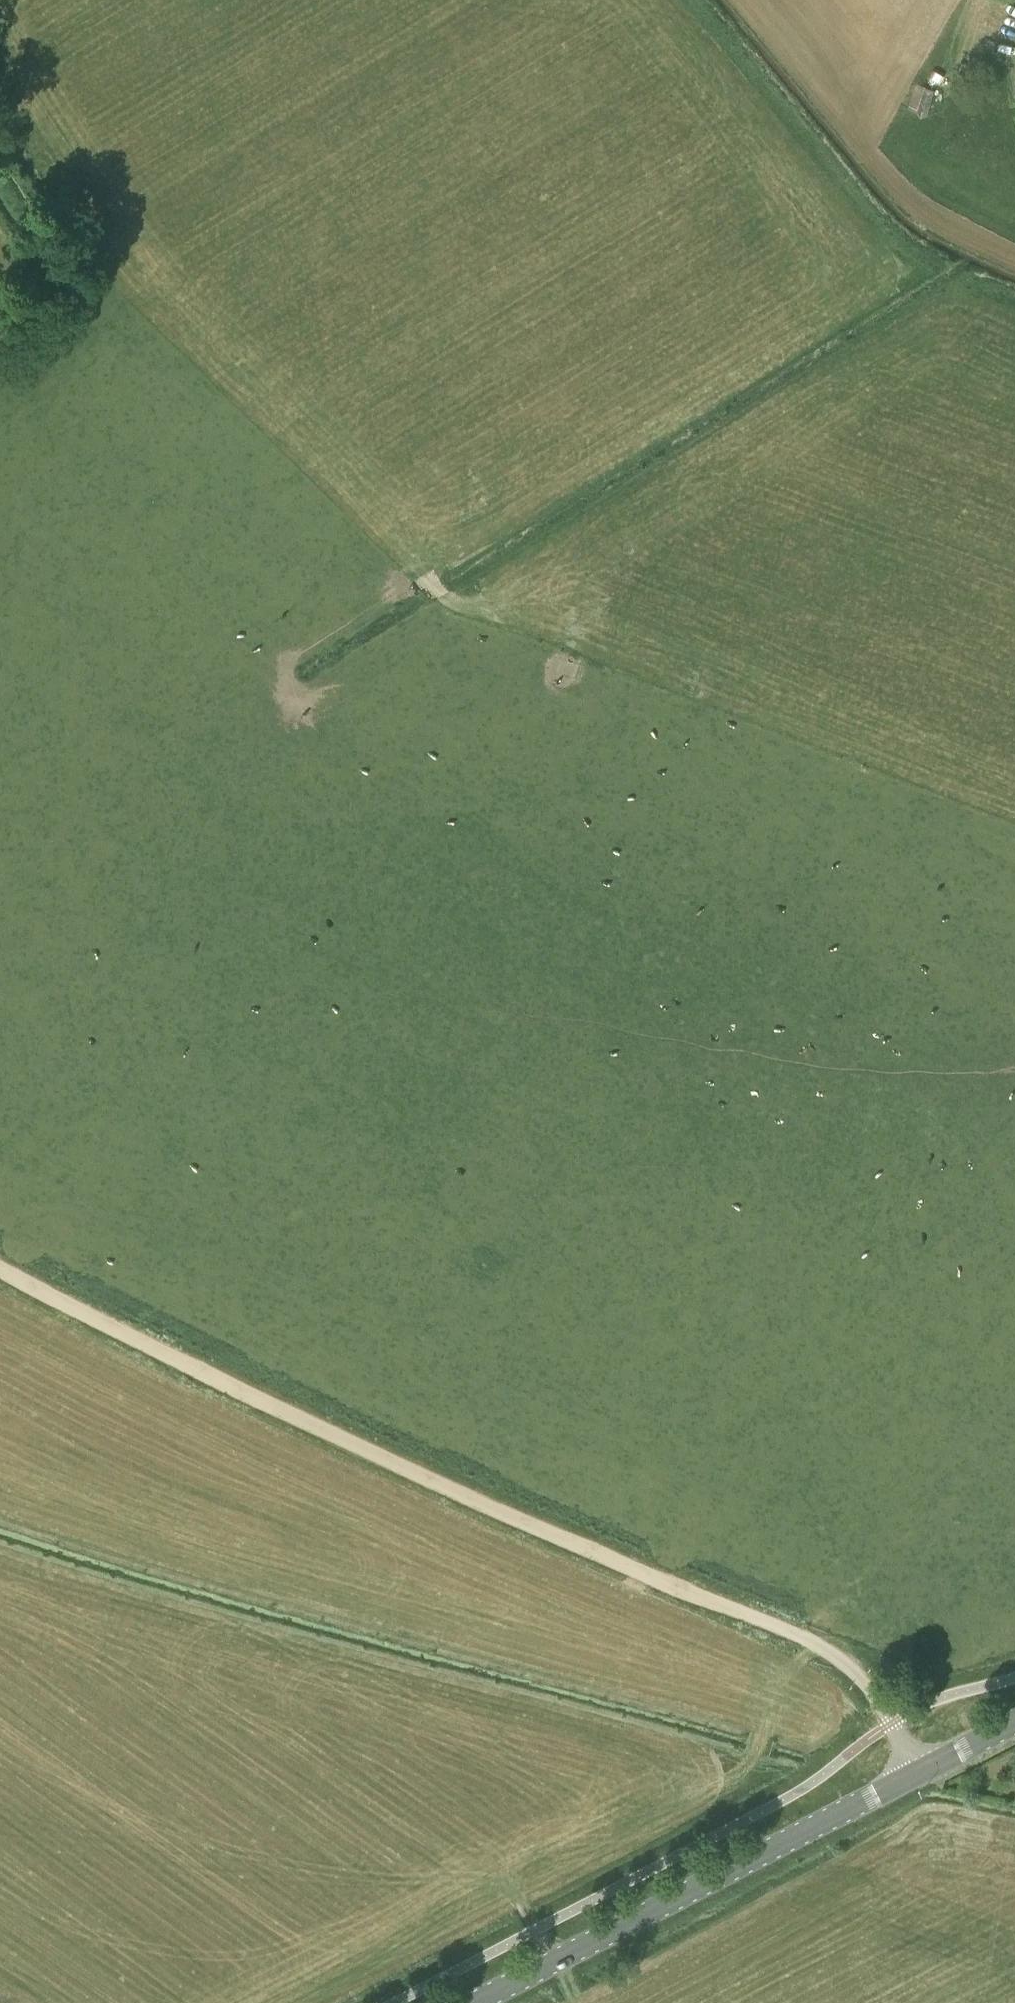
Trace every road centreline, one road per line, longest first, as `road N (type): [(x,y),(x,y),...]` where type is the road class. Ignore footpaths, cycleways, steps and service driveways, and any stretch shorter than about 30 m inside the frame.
road 1 (track): [(917,1767),(894,1719),(840,1653),(780,1617),(334,1424),(0,1258)]
road 2 (secondary): [(467,2002),(1014,1718)]

